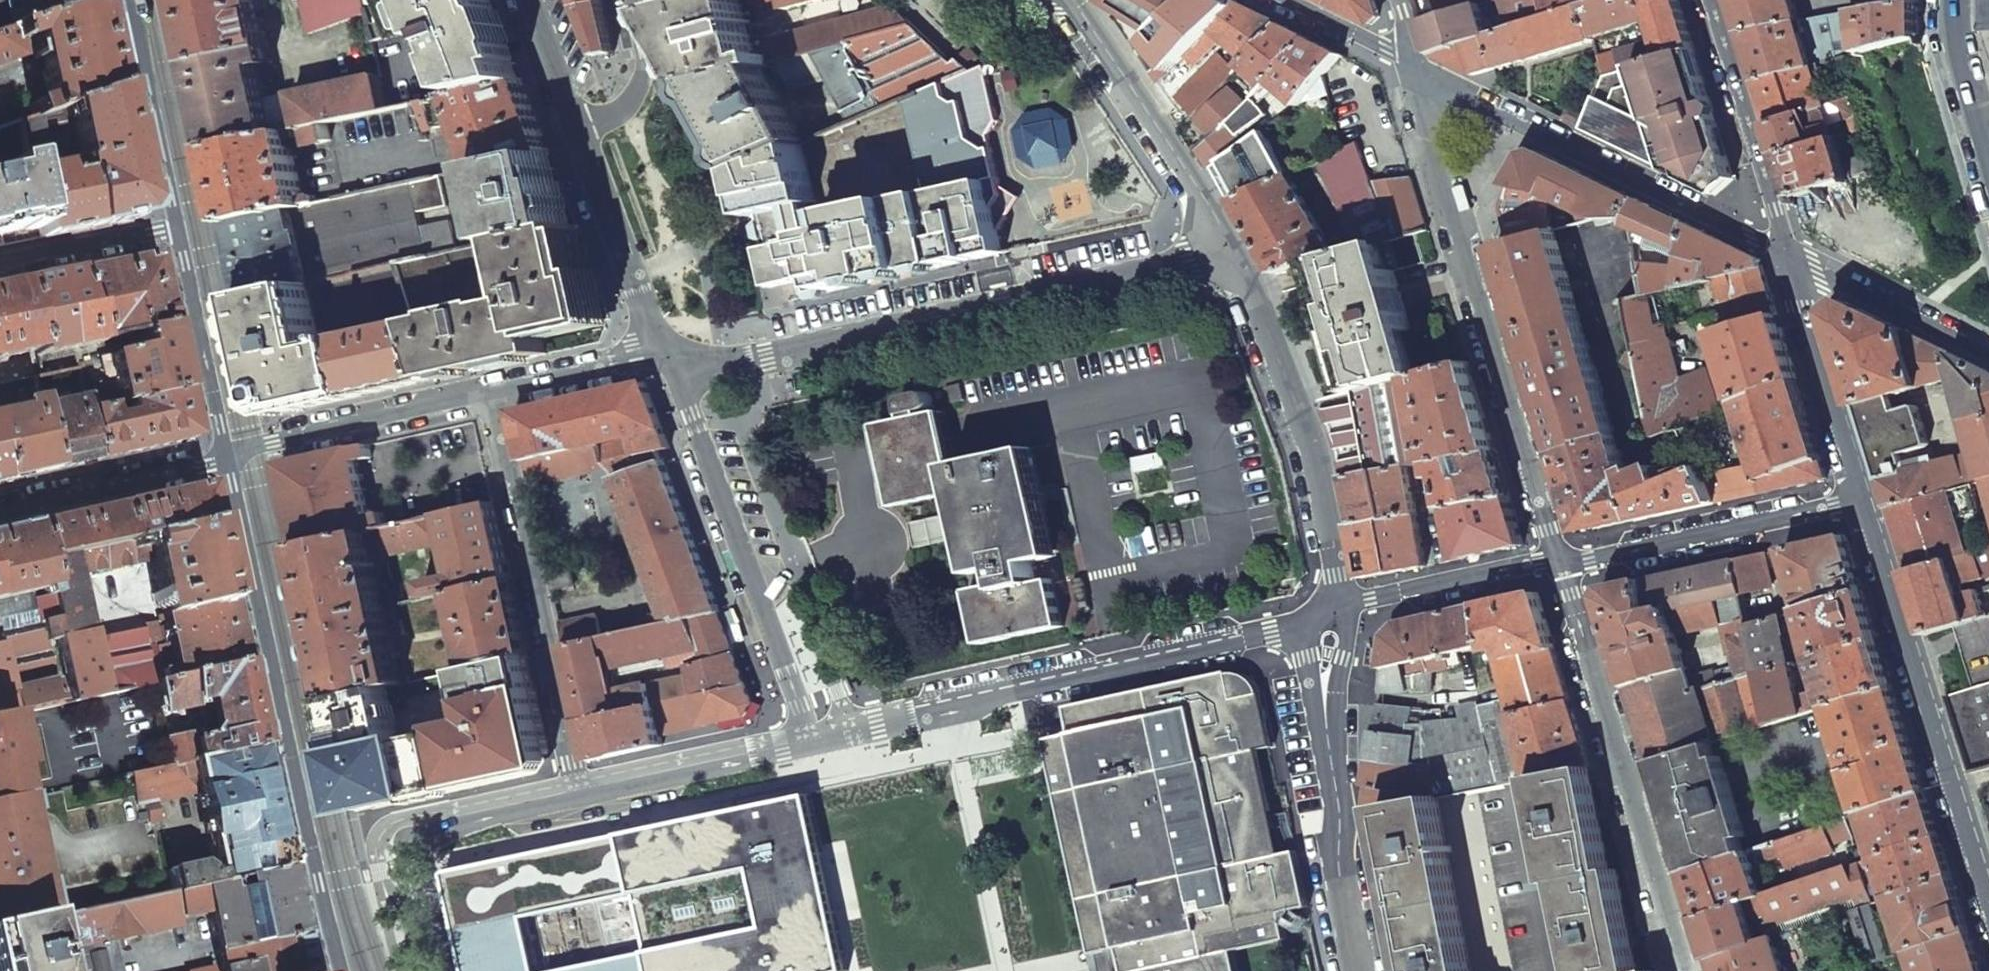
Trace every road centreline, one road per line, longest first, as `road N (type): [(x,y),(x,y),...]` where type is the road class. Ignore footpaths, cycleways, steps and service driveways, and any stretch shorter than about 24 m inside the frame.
road 1 (residential): [(1221,254),(766,356),(668,353)]
road 2 (residential): [(222,459),(339,970)]
road 3 (residential): [(1567,566),(1412,68)]
road 4 (residential): [(814,745),(1311,629)]
road 5 (residential): [(1859,493),(1988,903)]
road 6 (residential): [(1694,970),(1567,566)]
road 7 (residential): [(814,745),(668,353)]
road 8 (residential): [(1412,68),(1783,249)]
road 9 (residential): [(493,398),(577,799)]
road 10 (residential): [(1221,254),(1312,434),(1338,615)]
road 11 (residential): [(1859,493),(1836,513),(1567,566)]
road 12 (residential): [(423,970),(412,843),(577,799)]
road 13 (residential): [(1069,0),(1221,254)]
road 14 (residential): [(493,398),(222,459)]
road 15 (residential): [(1707,0),(1783,249)]
road 16 (residential): [(1783,249),(1859,493)]
road 17 (residential): [(577,799),(814,745)]
road 18 (residential): [(668,353),(577,135)]
road 19 (residential): [(1567,566),(1370,600),(1338,615)]
road 20 (residential): [(131,0),(175,230)]
road 21 (residential): [(175,230),(222,459)]
road 22 (residential): [(1783,249),(1988,348)]
road 23 (residential): [(222,459),(0,508)]
road 24 (residential): [(1364,970),(1331,767)]
road 25 (residential): [(668,353),(493,398)]
road 26 (residential): [(0,266),(175,230)]
road 27 (secondary): [(1988,169),(1950,32),(1950,0)]
road 28 (residential): [(624,0),(639,74),(630,97),(577,135)]
road 29 (residential): [(1271,0),(1412,68)]
road 30 (residential): [(1331,767),(1338,615)]
road 31 (residential): [(577,135),(527,0)]
road 32 (residential): [(1311,629),(1304,659),(1331,767)]

